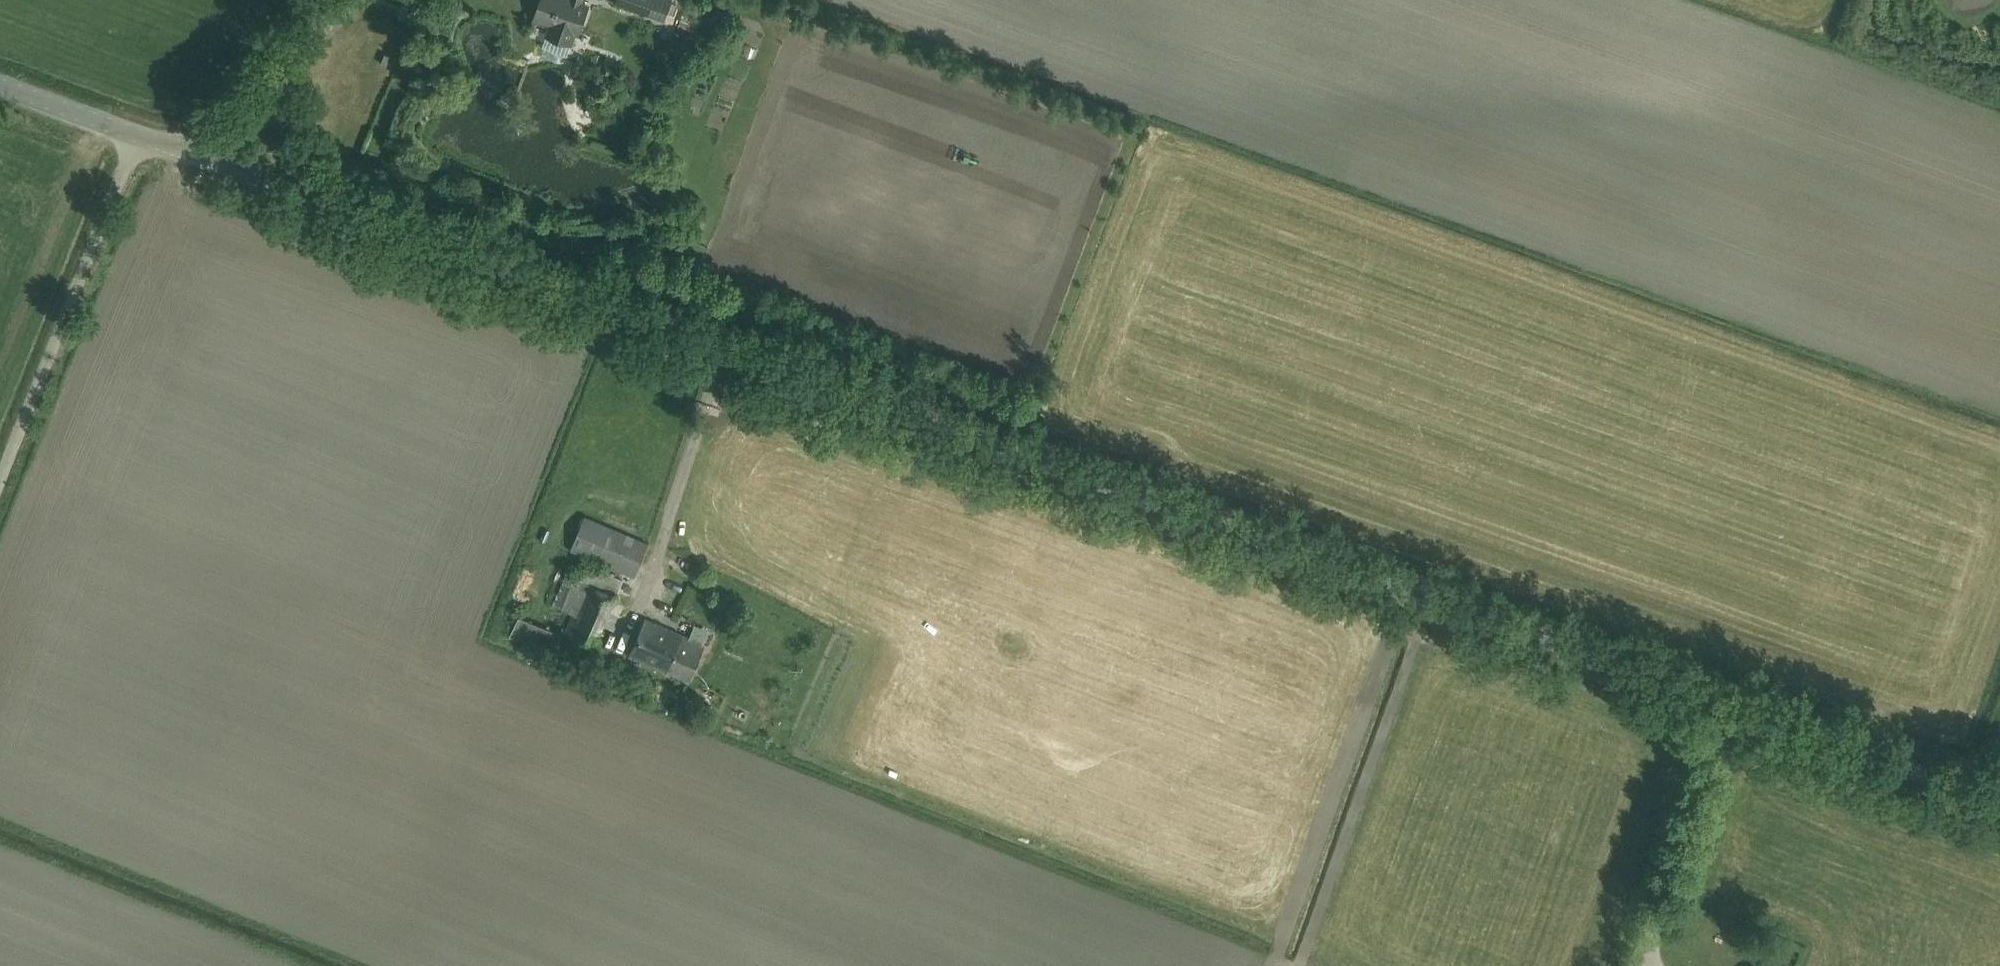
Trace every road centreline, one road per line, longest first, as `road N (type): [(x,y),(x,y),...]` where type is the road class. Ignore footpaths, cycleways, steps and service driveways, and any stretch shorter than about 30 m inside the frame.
road 1 (tertiary): [(1999,802),(331,205)]
road 2 (unclassified): [(0,478),(137,134)]
road 3 (unclassified): [(331,205),(300,143),(293,58)]
road 4 (tertiary): [(331,205),(192,154)]
road 5 (tertiary): [(137,134),(0,84)]
road 6 (tertiary): [(192,154),(293,58)]

